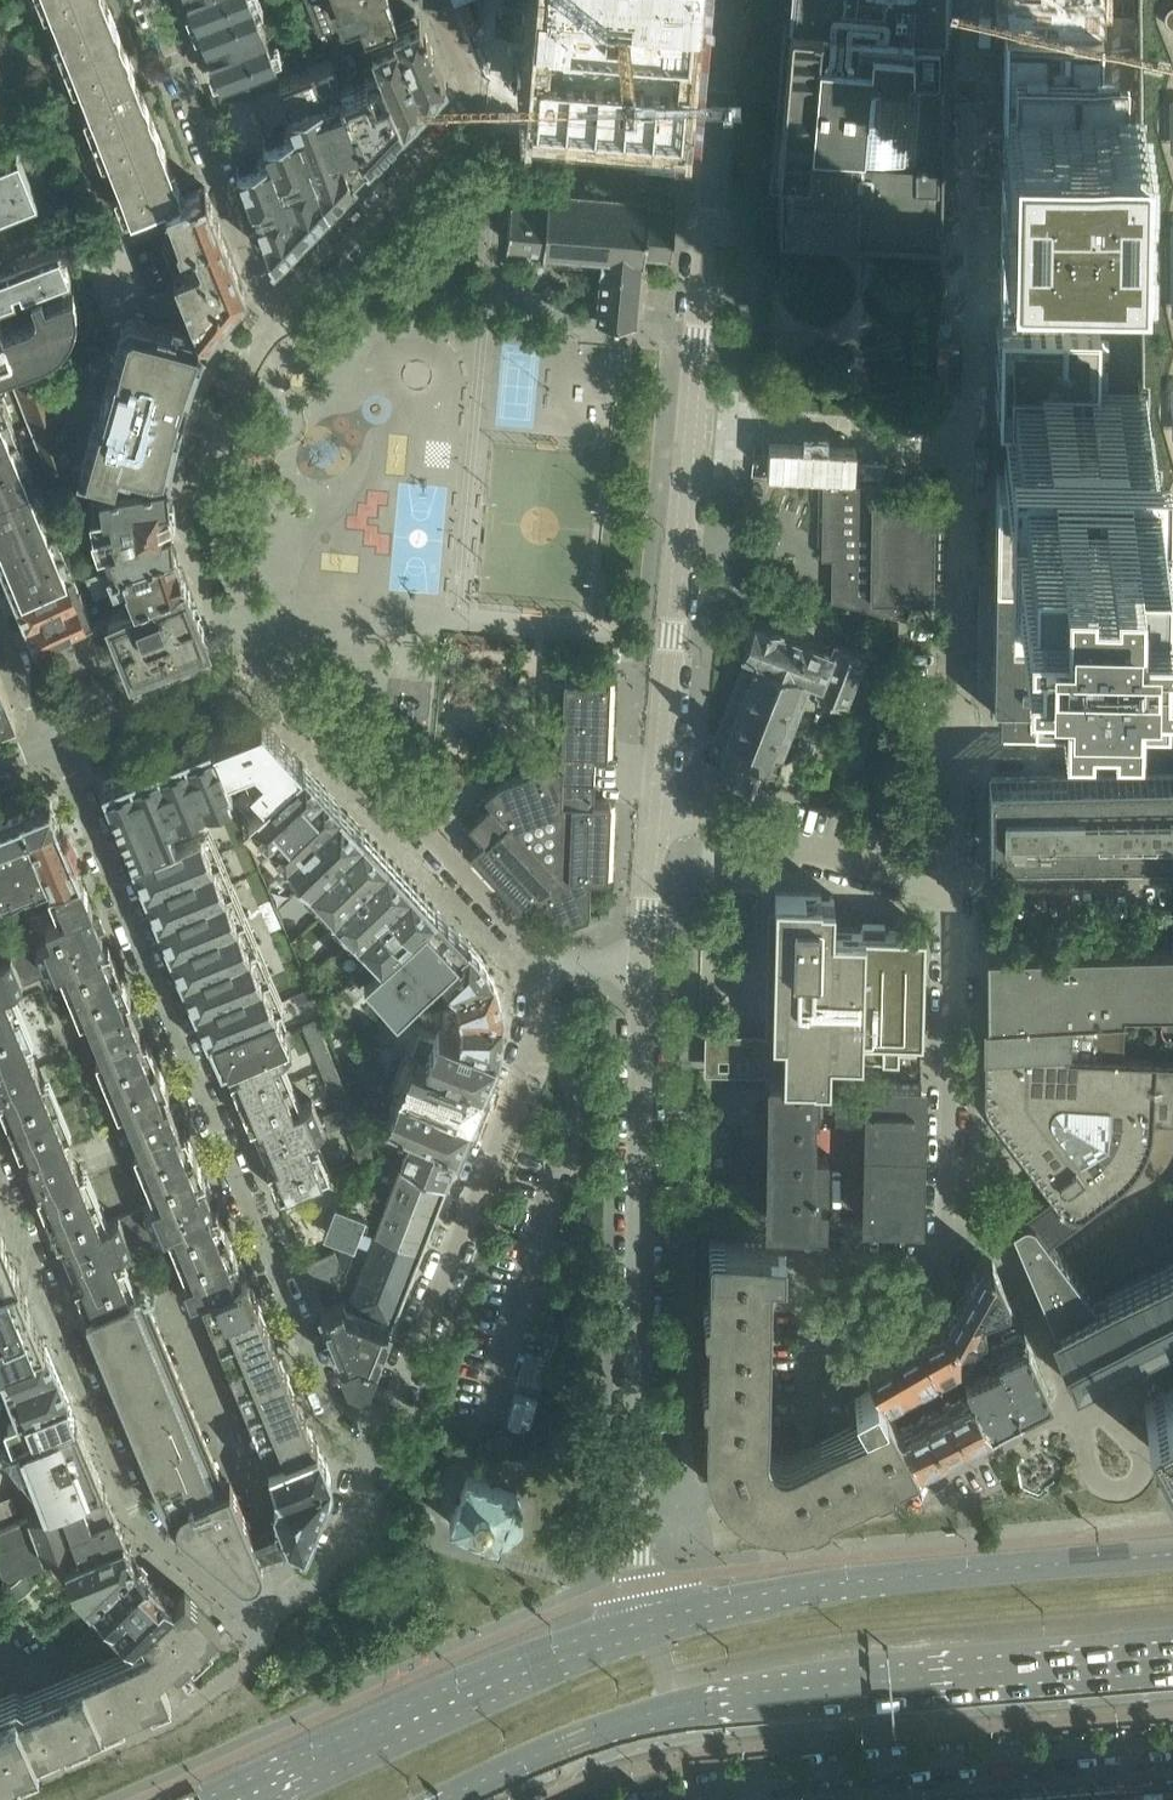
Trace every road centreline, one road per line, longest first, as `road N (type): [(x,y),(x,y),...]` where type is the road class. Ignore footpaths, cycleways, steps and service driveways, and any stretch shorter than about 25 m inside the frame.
road 1 (residential): [(654,808),(729,0)]
road 2 (residential): [(53,741),(326,1393),(339,1421),(375,1442)]
road 3 (residential): [(1113,748),(1127,0)]
road 4 (primary): [(477,1799),(553,1765),(689,1721),(918,1683),(1172,1658)]
road 5 (residential): [(651,1627),(636,1550),(641,965)]
road 6 (residential): [(542,962),(273,670),(232,671),(53,741)]
road 7 (residential): [(479,105),(313,279),(278,290),(252,260),(151,0)]
road 8 (residential): [(0,1179),(129,1499),(174,1560),(260,1623)]
road 9 (primary): [(1172,1555),(829,1587),(651,1627)]
road 10 (residential): [(375,1442),(533,1045),(542,962)]
road 11 (residential): [(690,1799),(793,1775),(1172,1740)]
road 12 (residential): [(985,0),(971,450)]
road 13 (primary): [(651,1627),(443,1707),(243,1799)]
road 14 (residential): [(950,1219),(953,880)]
road 15 (residential): [(260,1623),(253,1660),(165,1723),(0,1790)]
road 16 (residential): [(953,880),(654,808)]
road 17 (residential): [(957,747),(971,450)]
road 18 (residential): [(1079,1411),(1005,1241),(985,1223),(950,1219)]
road 19 (unknown): [(715,148),(504,130),(479,105)]
road 20 (residential): [(878,1510),(1079,1411)]
road 21 (residential): [(260,1623),(329,1566),(375,1442)]
road 22 (residential): [(813,1357),(814,1268),(943,1270)]
road 23 (residential): [(1079,1411),(1122,1433),(1141,1466),(1129,1485),(1111,1493),(1096,1484),(1083,1449)]
road 24 (residential): [(943,1270),(935,1301),(904,1329),(867,1348),(813,1357)]
road 25 (residential): [(641,965),(654,808)]
road 26 (residential): [(957,747),(1113,748)]
road 27 (residential): [(953,880),(957,747)]
road 28 (residential): [(53,741),(0,621)]

